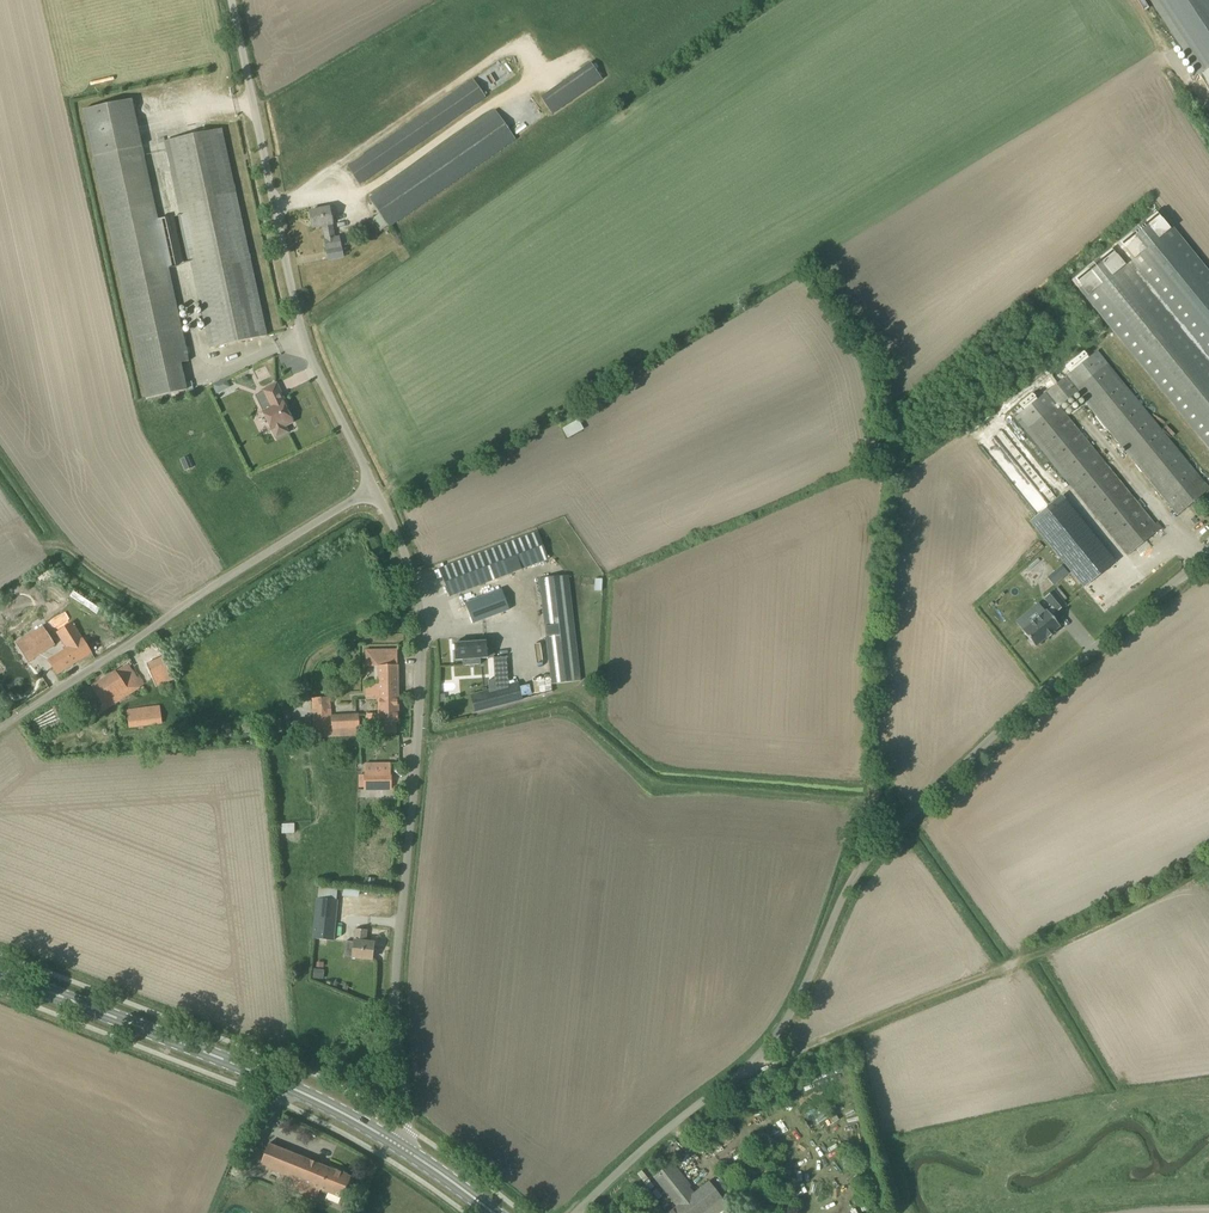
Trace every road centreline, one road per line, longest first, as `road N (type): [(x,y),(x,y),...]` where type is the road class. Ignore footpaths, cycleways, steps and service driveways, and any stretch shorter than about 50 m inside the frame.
road 1 (unclassified): [(580,1212),(761,1055),(859,861),(1033,697),(1208,552)]
road 2 (unclassified): [(390,1140),(402,1126),(404,1104),(395,971),(421,622),(410,567),(373,485)]
road 3 (track): [(1208,865),(1026,956),(742,1074)]
road 4 (unclassified): [(373,485),(299,321),(232,0)]
road 5 (unclassified): [(0,729),(373,485)]
road 6 (primary): [(390,1140),(274,1079),(0,974)]
road 7 (track): [(0,457),(68,552),(109,585),(170,615)]
road 8 (primary): [(491,1212),(390,1140)]

